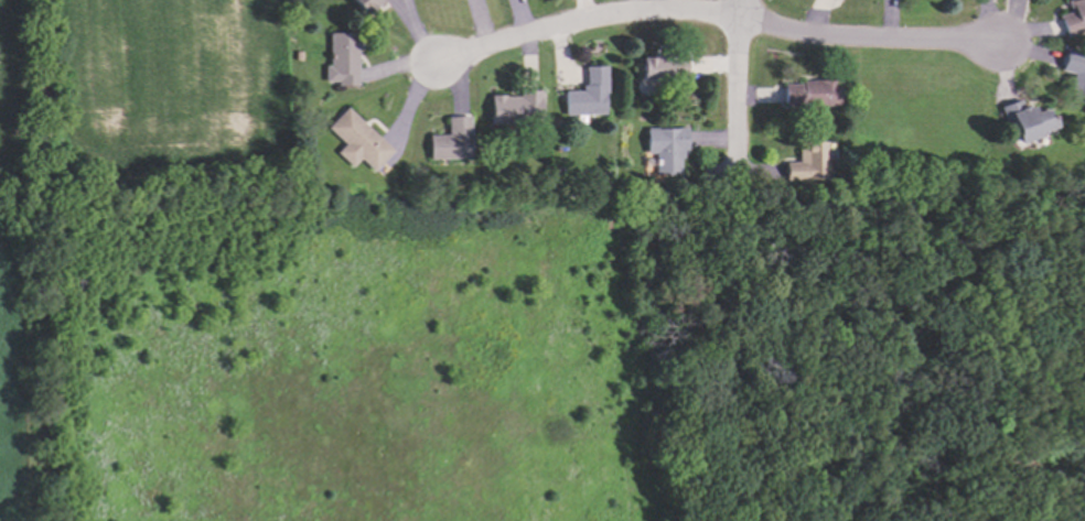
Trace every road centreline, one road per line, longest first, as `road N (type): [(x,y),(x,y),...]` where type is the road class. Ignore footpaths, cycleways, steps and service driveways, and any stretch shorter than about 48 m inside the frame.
road 1 (residential): [(438,61),(583,21),(657,13),(835,39),(1002,45)]
road 2 (residential): [(753,0),(743,170)]

